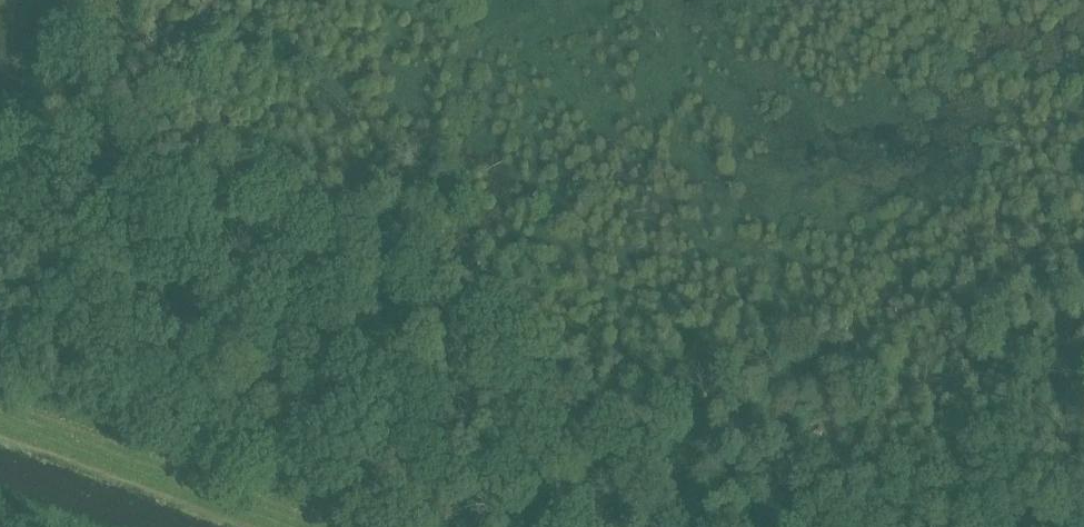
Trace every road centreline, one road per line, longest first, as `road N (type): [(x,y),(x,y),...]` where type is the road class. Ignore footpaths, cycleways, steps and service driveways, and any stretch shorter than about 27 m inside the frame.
road 1 (track): [(0,400),(337,526)]

